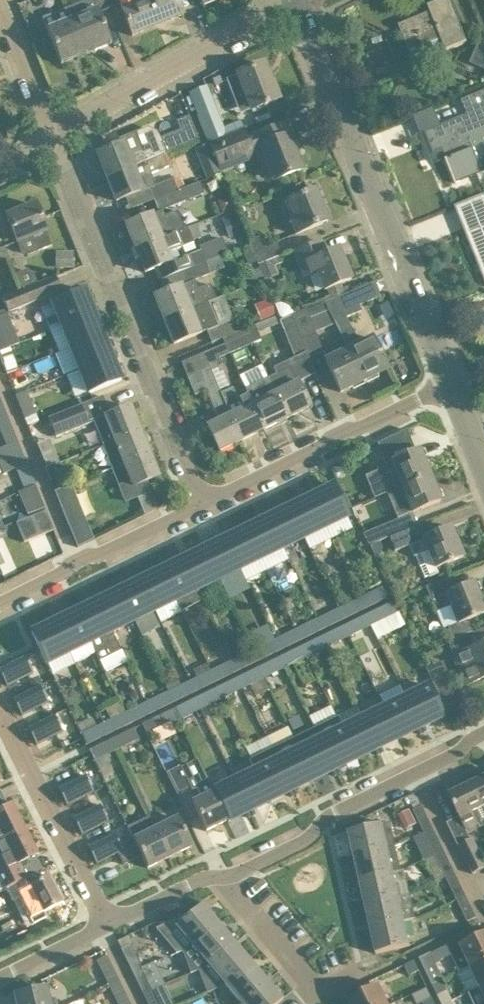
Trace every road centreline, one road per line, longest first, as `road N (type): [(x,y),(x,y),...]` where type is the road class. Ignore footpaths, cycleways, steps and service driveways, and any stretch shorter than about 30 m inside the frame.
road 1 (tertiary): [(452,393),(294,4)]
road 2 (residential): [(206,508),(53,139)]
road 3 (residential): [(215,872),(483,743)]
road 4 (unclassified): [(53,139),(294,4)]
road 5 (residential): [(452,393),(206,508)]
road 6 (residential): [(102,920),(0,713)]
road 7 (residential): [(206,508),(0,611)]
road 8 (residential): [(356,960),(303,981),(215,872)]
road 9 (residential): [(53,139),(0,4)]
road 10 (residential): [(102,920),(215,872)]

